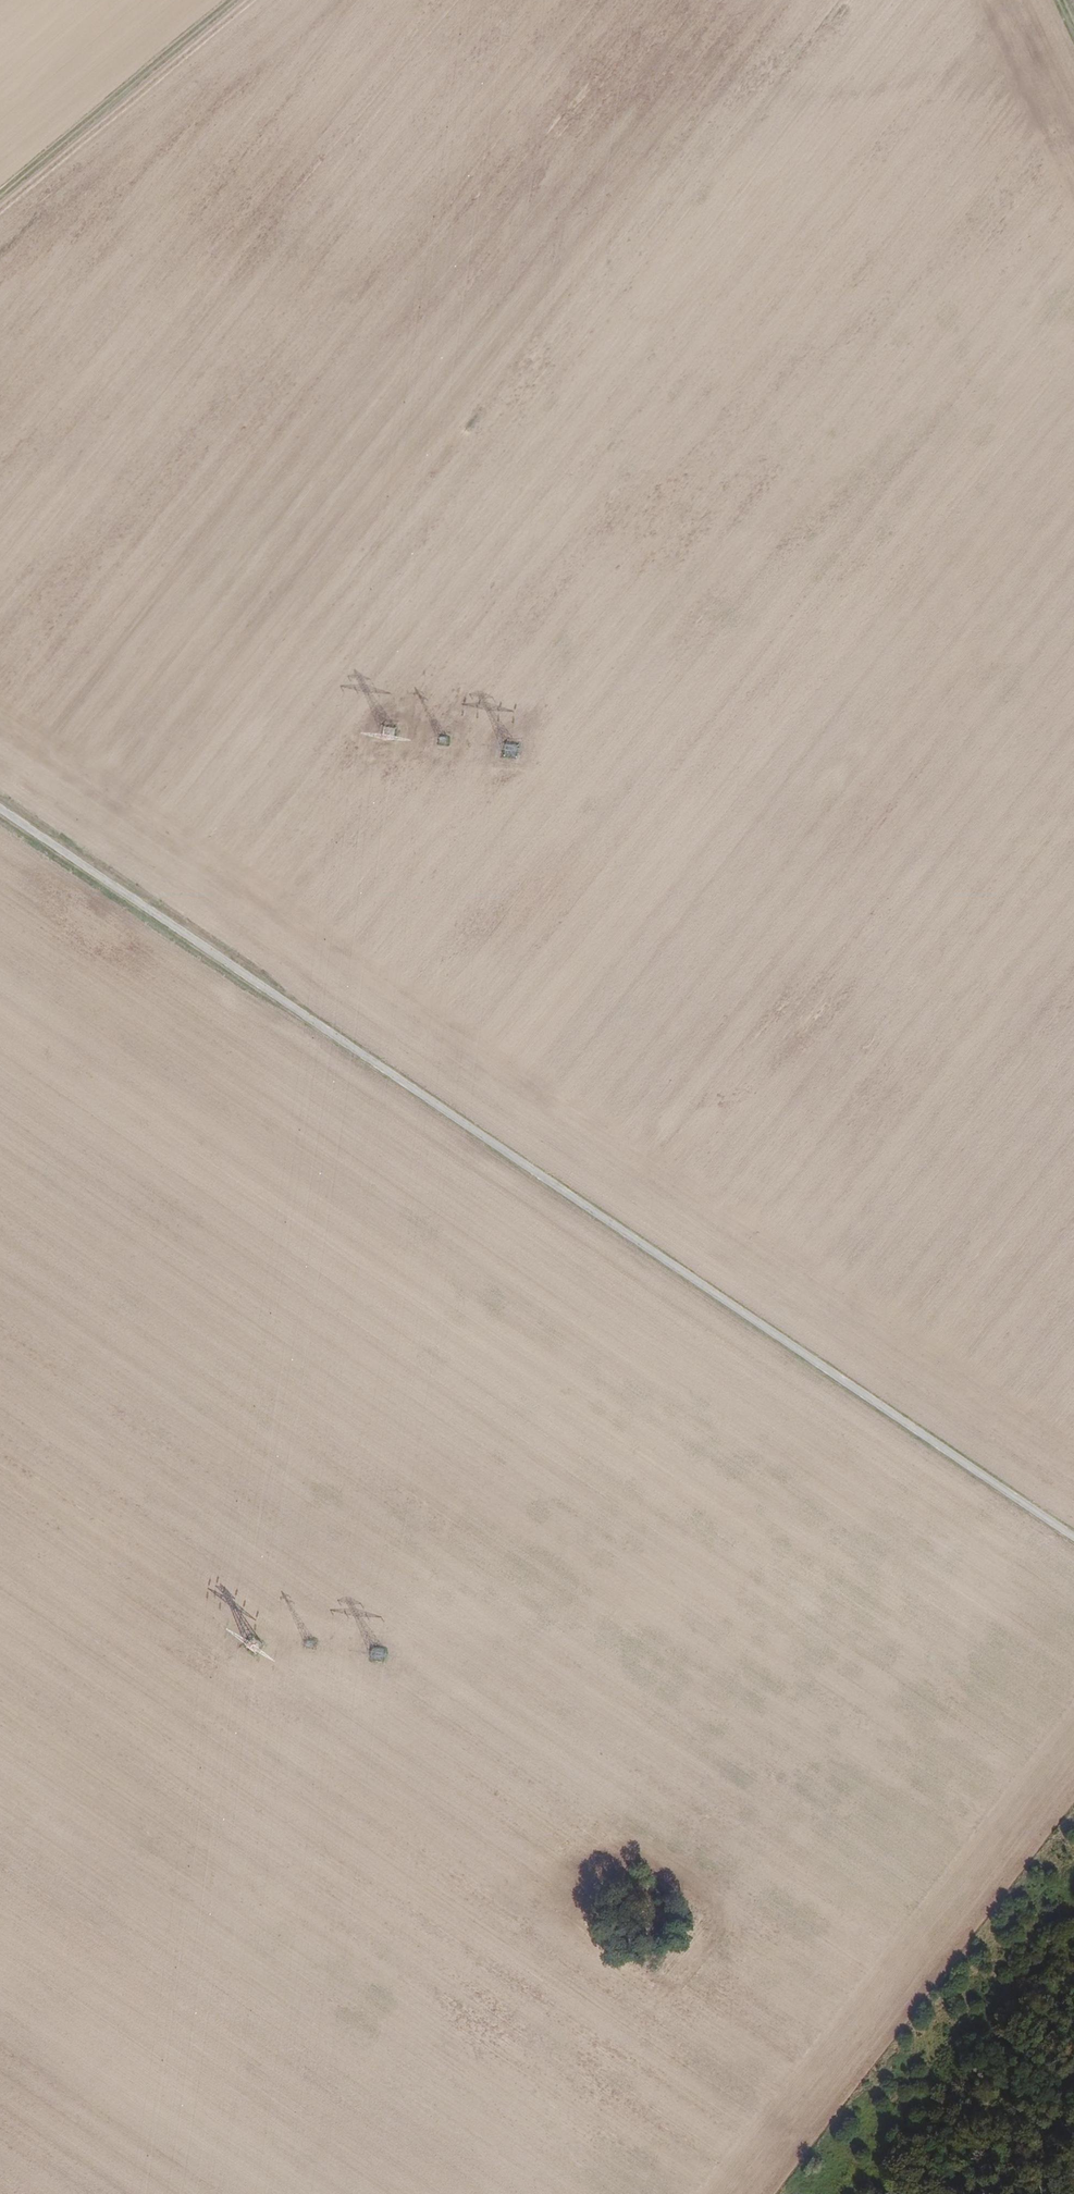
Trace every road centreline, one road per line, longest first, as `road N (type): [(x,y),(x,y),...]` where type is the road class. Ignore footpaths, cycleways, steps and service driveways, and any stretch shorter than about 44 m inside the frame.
road 1 (unclassified): [(0,808),(1073,1530)]
road 2 (track): [(230,0),(0,193)]

